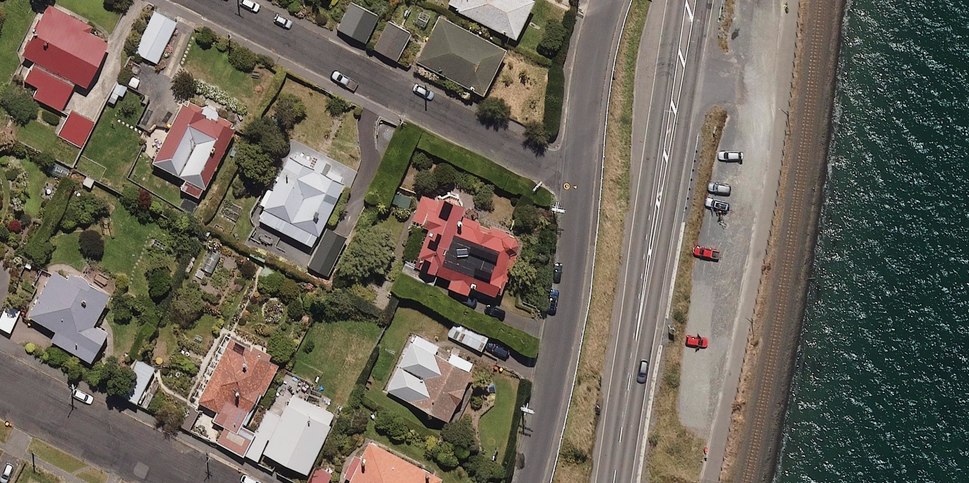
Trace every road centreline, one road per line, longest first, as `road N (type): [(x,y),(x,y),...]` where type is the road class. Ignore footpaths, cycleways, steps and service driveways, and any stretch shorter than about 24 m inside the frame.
road 1 (trunk): [(686,0),(612,482)]
road 2 (residential): [(579,181),(207,0)]
road 3 (residential): [(526,482),(565,313),(579,181)]
road 4 (residential): [(184,482),(0,394)]
road 5 (residential): [(579,181),(609,0)]

